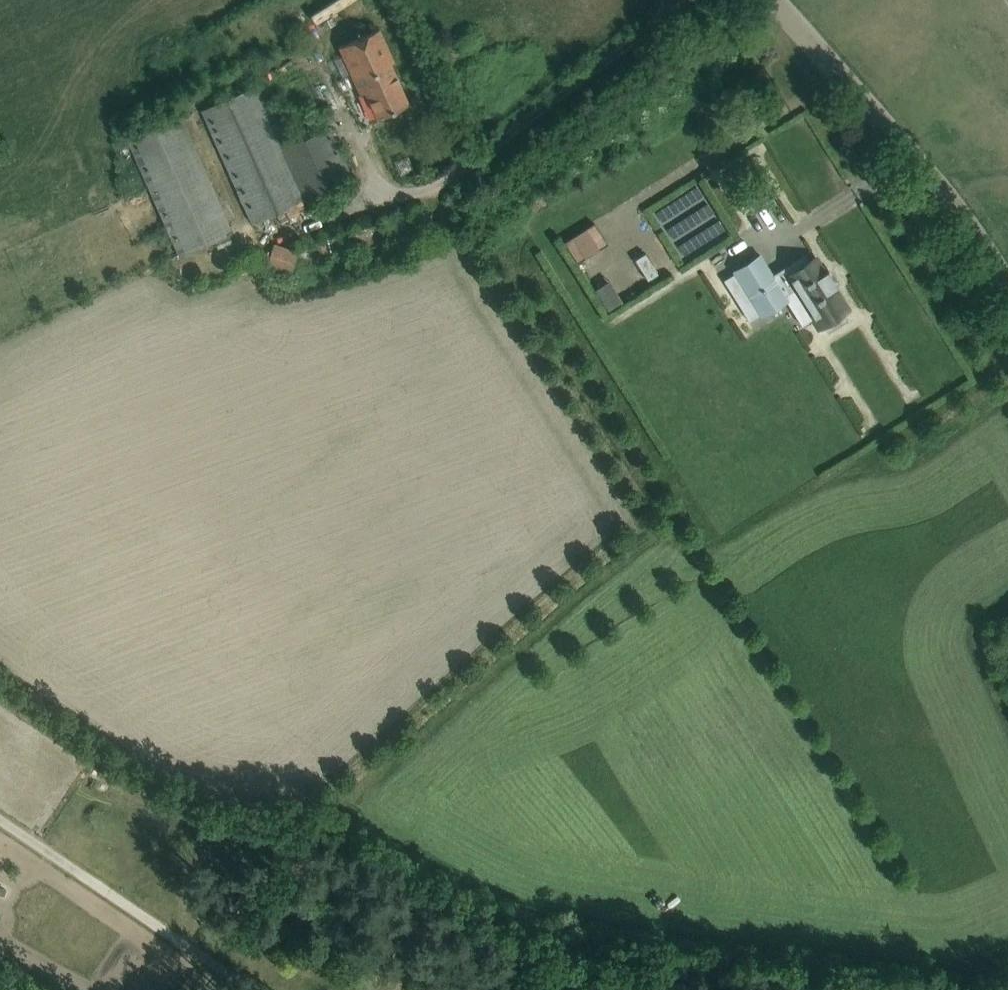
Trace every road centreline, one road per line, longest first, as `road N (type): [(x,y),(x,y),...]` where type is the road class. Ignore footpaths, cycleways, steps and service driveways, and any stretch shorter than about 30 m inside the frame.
road 1 (unclassified): [(1007,301),(941,192),(771,0)]

